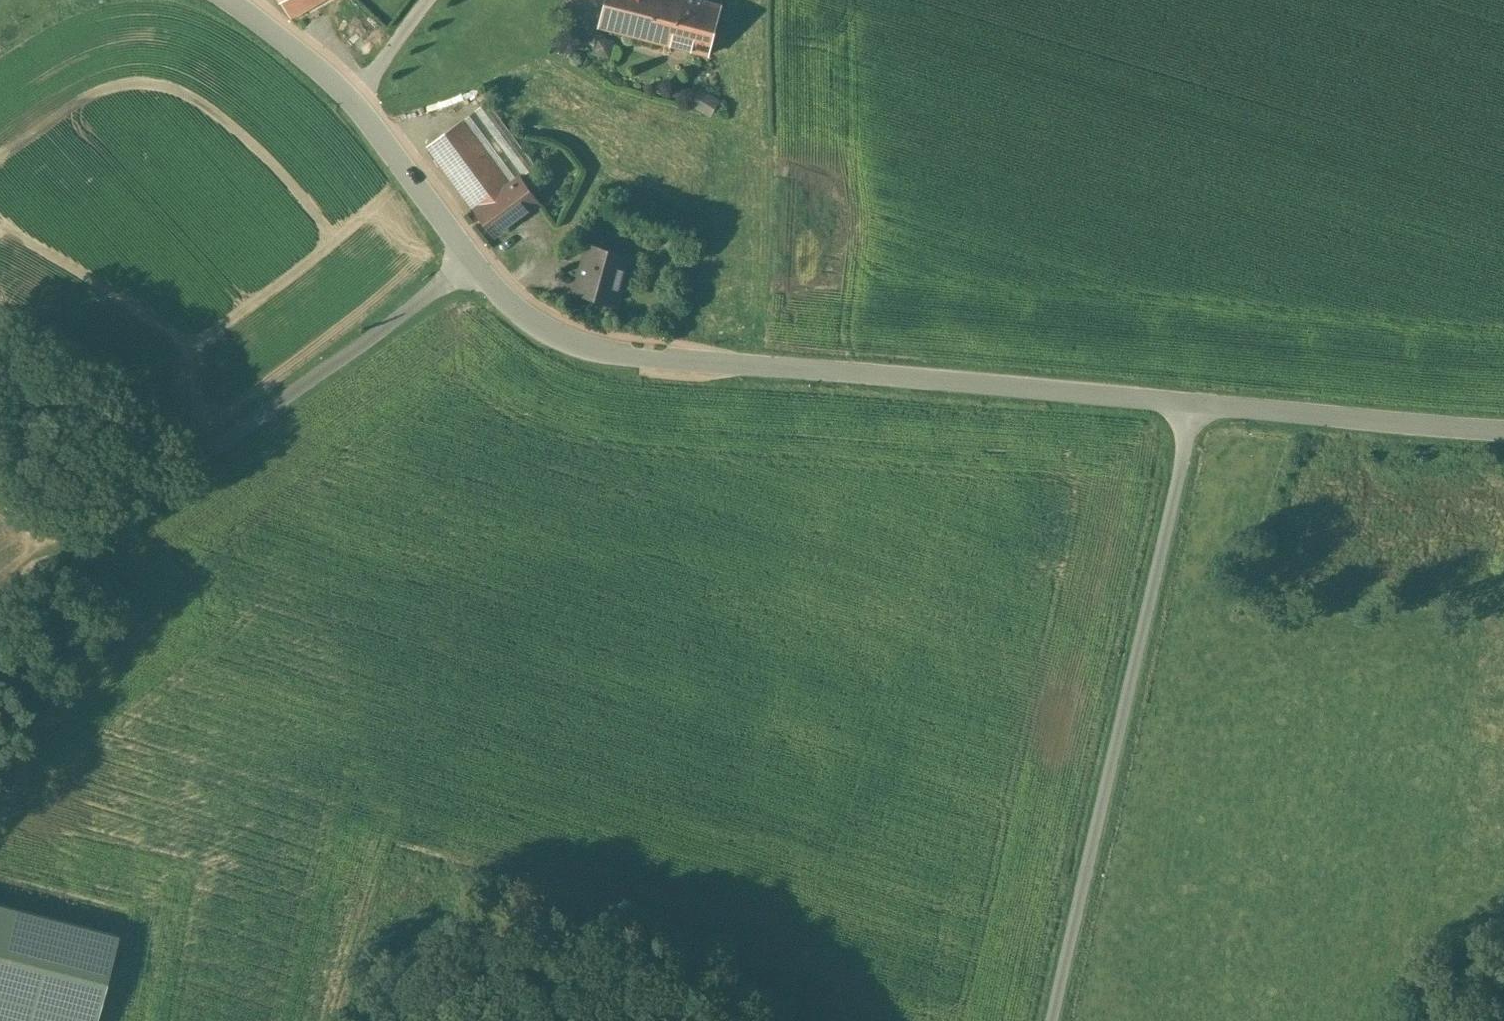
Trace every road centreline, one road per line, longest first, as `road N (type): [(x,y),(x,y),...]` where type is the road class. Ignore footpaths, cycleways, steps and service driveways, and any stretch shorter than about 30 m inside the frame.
road 1 (unclassified): [(355,105),(475,264),(546,327),(577,341),(711,362),(1194,406)]
road 2 (unclassified): [(1194,406),(1057,1020)]
road 3 (unclassified): [(1194,406),(1503,429)]
road 4 (unclassified): [(230,0),(355,105)]

